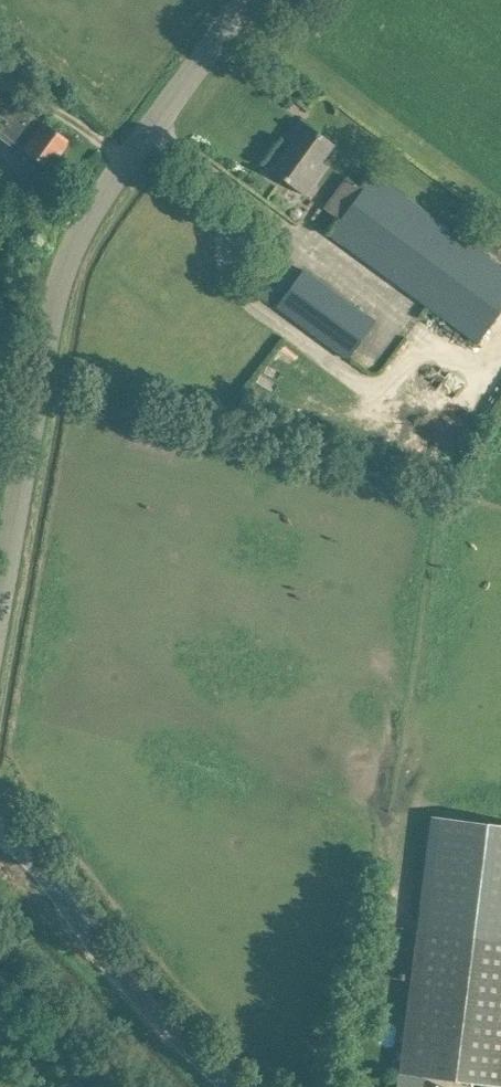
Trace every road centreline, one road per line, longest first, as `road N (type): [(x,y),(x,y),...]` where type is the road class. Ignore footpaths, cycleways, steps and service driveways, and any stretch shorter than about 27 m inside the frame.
road 1 (tertiary): [(0,605),(47,344),(71,257),(131,155),(247,0)]
road 2 (unclassified): [(232,1086),(117,974),(0,829)]

